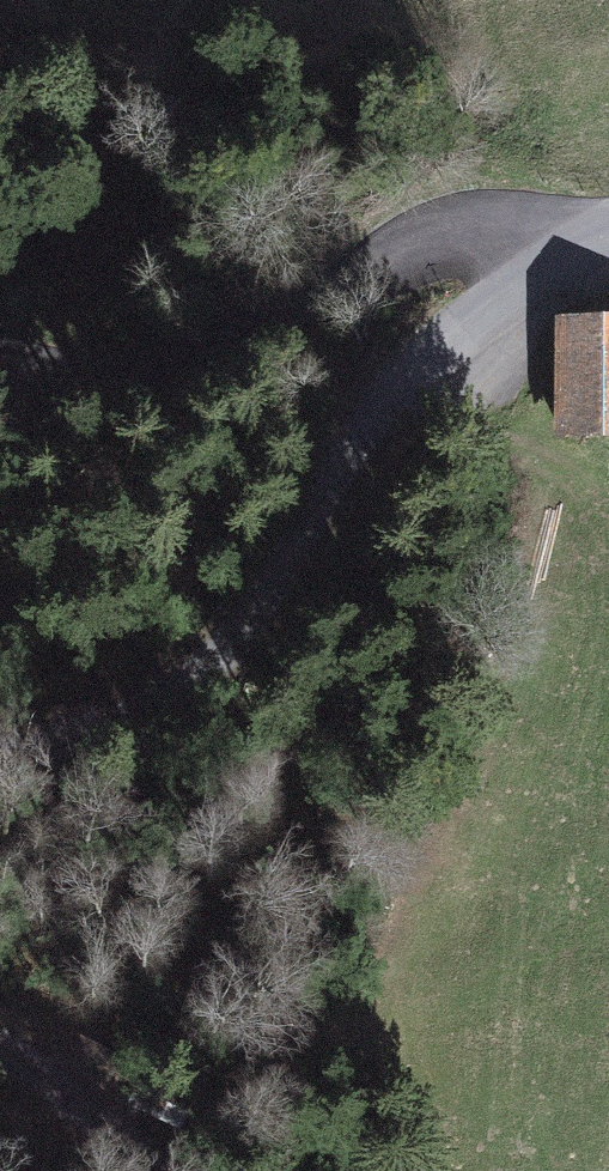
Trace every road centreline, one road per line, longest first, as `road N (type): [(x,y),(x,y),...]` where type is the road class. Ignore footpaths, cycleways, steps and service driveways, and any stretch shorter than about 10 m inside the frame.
road 1 (residential): [(608,231),(506,259),(422,333),(244,633),(107,726),(0,756)]
road 2 (track): [(0,333),(67,354),(197,338),(391,254),(506,259)]
road 3 (track): [(176,1170),(47,1074),(0,1056)]

